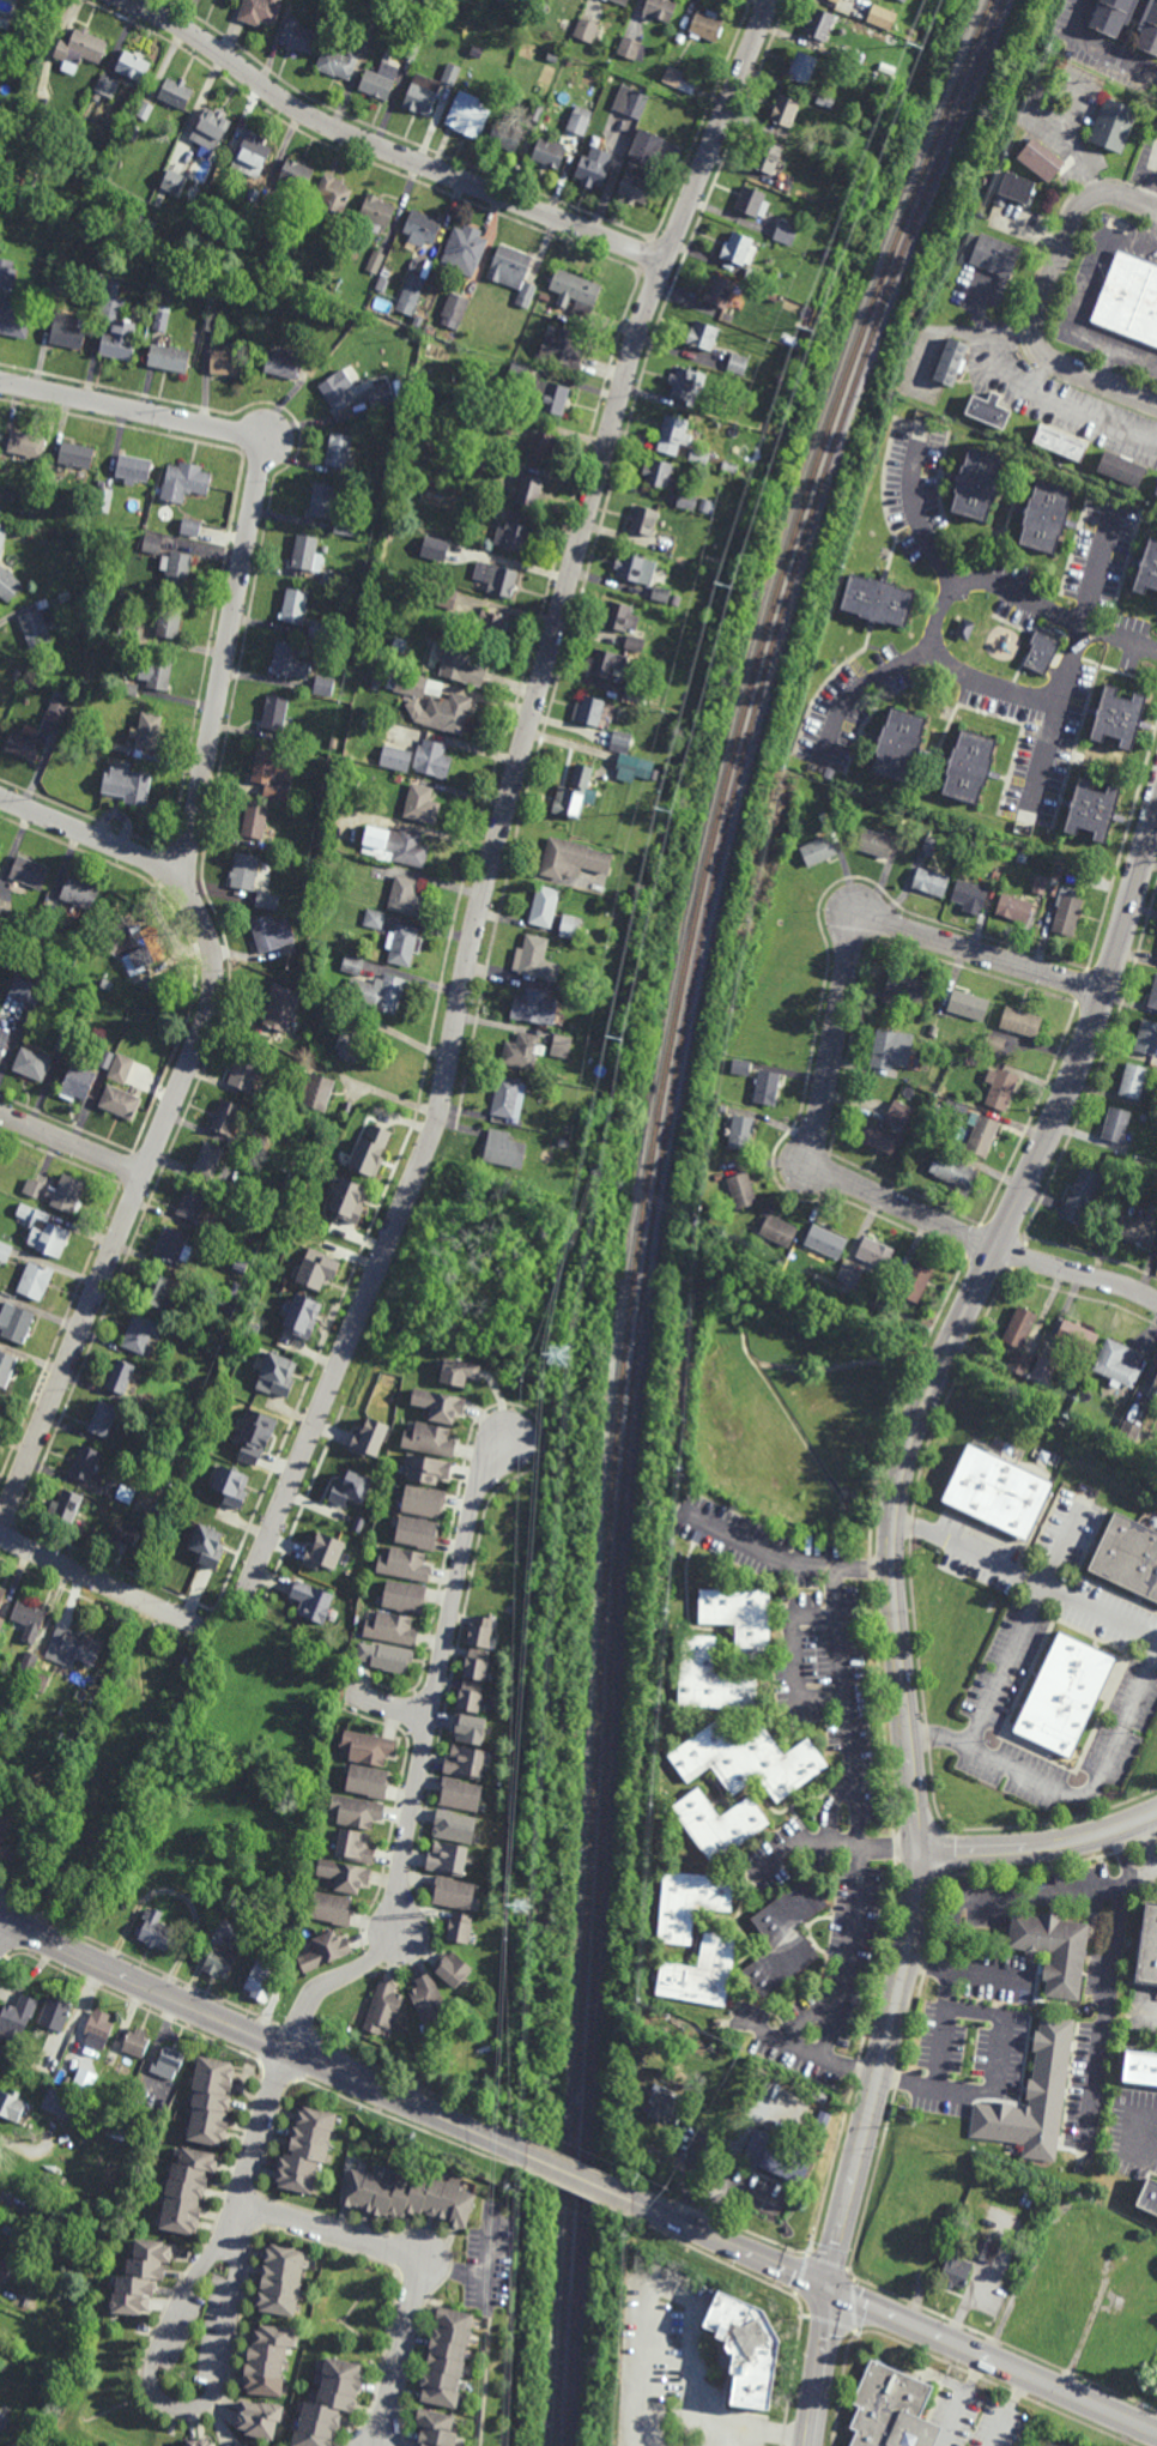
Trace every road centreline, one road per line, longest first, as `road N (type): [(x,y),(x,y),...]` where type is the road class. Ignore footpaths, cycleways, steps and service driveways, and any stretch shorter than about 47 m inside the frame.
road 1 (tertiary): [(1156,807),(1104,992),(1061,1107),(921,1411),(903,1468),(892,1584),(917,1854),(916,1923),(828,2287),(809,2445)]
road 2 (residential): [(771,0),(622,389),(474,929),(438,1125),(244,1592)]
road 3 (residential): [(0,382),(243,436),(255,443),(261,467),(184,878),(208,942),(214,989),(0,1529)]
road 4 (residential): [(1156,1302),(995,1250),(828,1172),(813,1155),(850,947),(866,924),(1104,992)]
road 5 (residential): [(286,2046),(310,1995),(381,1953),(389,1934),(477,1476),(504,1442)]
road 6 (residential): [(665,262),(311,120),(211,47),(123,0)]
road 7 (tertiary): [(526,2150),(0,1921)]
road 8 (tertiary): [(1156,2433),(634,2199)]
road 9 (residential): [(229,2234),(236,2270),(219,2379),(199,2408),(178,2411),(155,2402),(146,2374),(151,2347),(229,2234)]
road 10 (residential): [(238,2203),(420,2257),(379,2445)]
road 11 (residential): [(1156,208),(1119,193),(1086,199),(1035,325),(1055,362),(1156,404)]
road 12 (tertiary): [(1156,1814),(1047,1848),(917,1854)]
road 13 (residential): [(193,1627),(0,1536)]
road 14 (residential): [(184,878),(0,800)]
road 15 (residential): [(229,2234),(286,2046)]
road 16 (residential): [(144,1173),(0,1114)]

